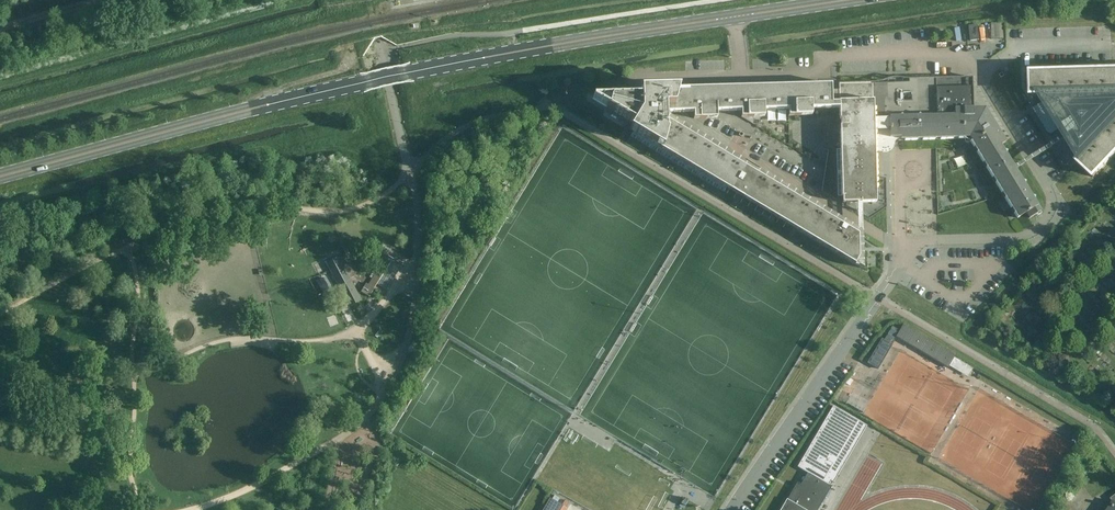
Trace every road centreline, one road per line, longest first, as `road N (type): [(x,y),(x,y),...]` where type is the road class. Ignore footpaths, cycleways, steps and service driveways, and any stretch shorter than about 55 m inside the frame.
road 1 (residential): [(733,509),(905,252),(711,133)]
road 2 (secondary): [(359,84),(733,18)]
road 3 (secondary): [(359,84),(0,176)]
road 4 (secondary): [(733,18),(855,0)]

